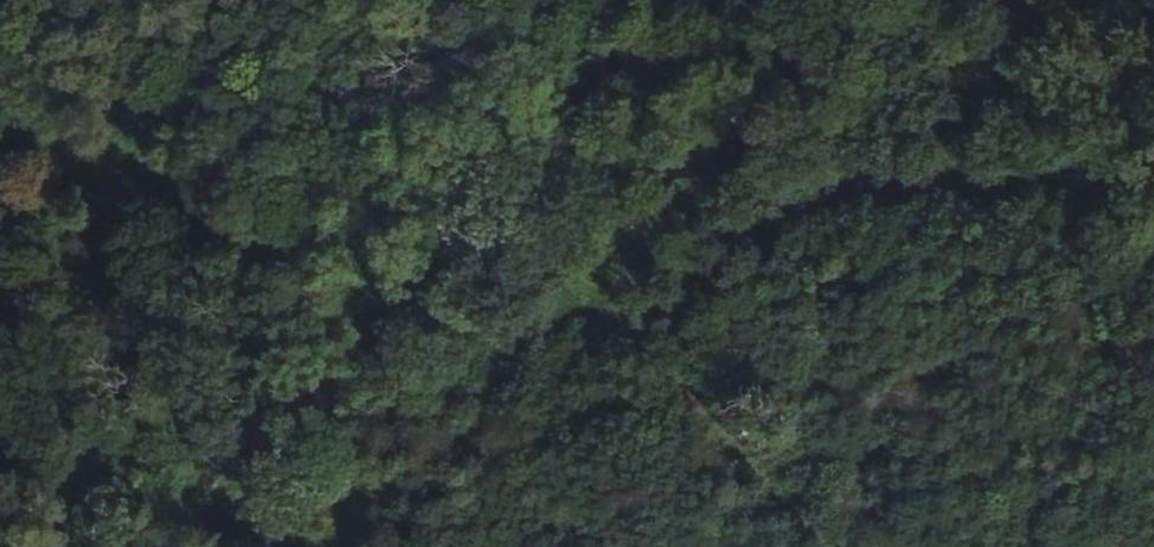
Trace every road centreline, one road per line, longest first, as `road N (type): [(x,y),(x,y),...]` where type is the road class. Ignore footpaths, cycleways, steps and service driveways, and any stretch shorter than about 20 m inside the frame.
road 1 (track): [(651,0),(198,546)]

